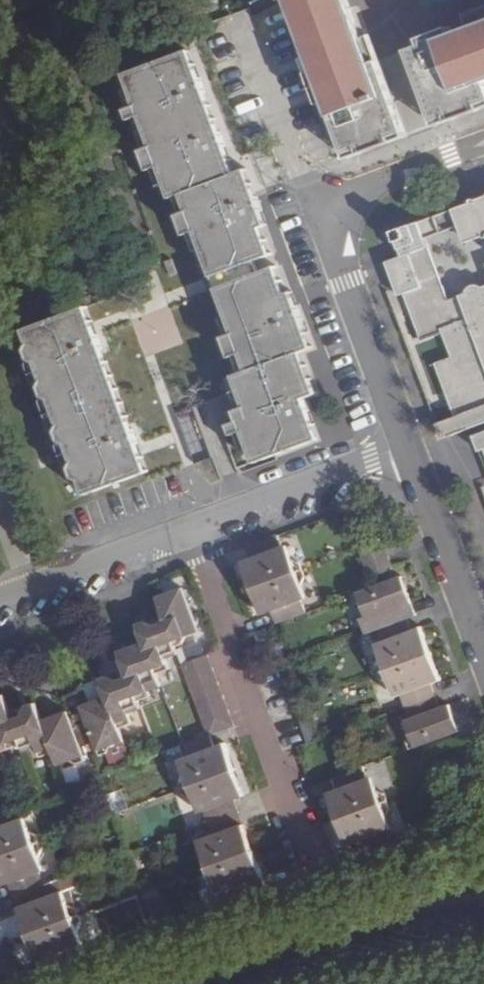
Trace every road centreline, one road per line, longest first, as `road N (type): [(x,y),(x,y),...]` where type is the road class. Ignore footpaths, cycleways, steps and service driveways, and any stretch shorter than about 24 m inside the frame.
road 1 (residential): [(404,444),(337,234),(352,201),(373,186),(483,145)]
road 2 (residential): [(314,865),(196,535)]
road 3 (residential): [(404,444),(196,535)]
road 4 (residential): [(483,653),(404,444)]
road 5 (tertiary): [(282,970),(483,911)]
road 6 (residential): [(196,535),(0,605)]

